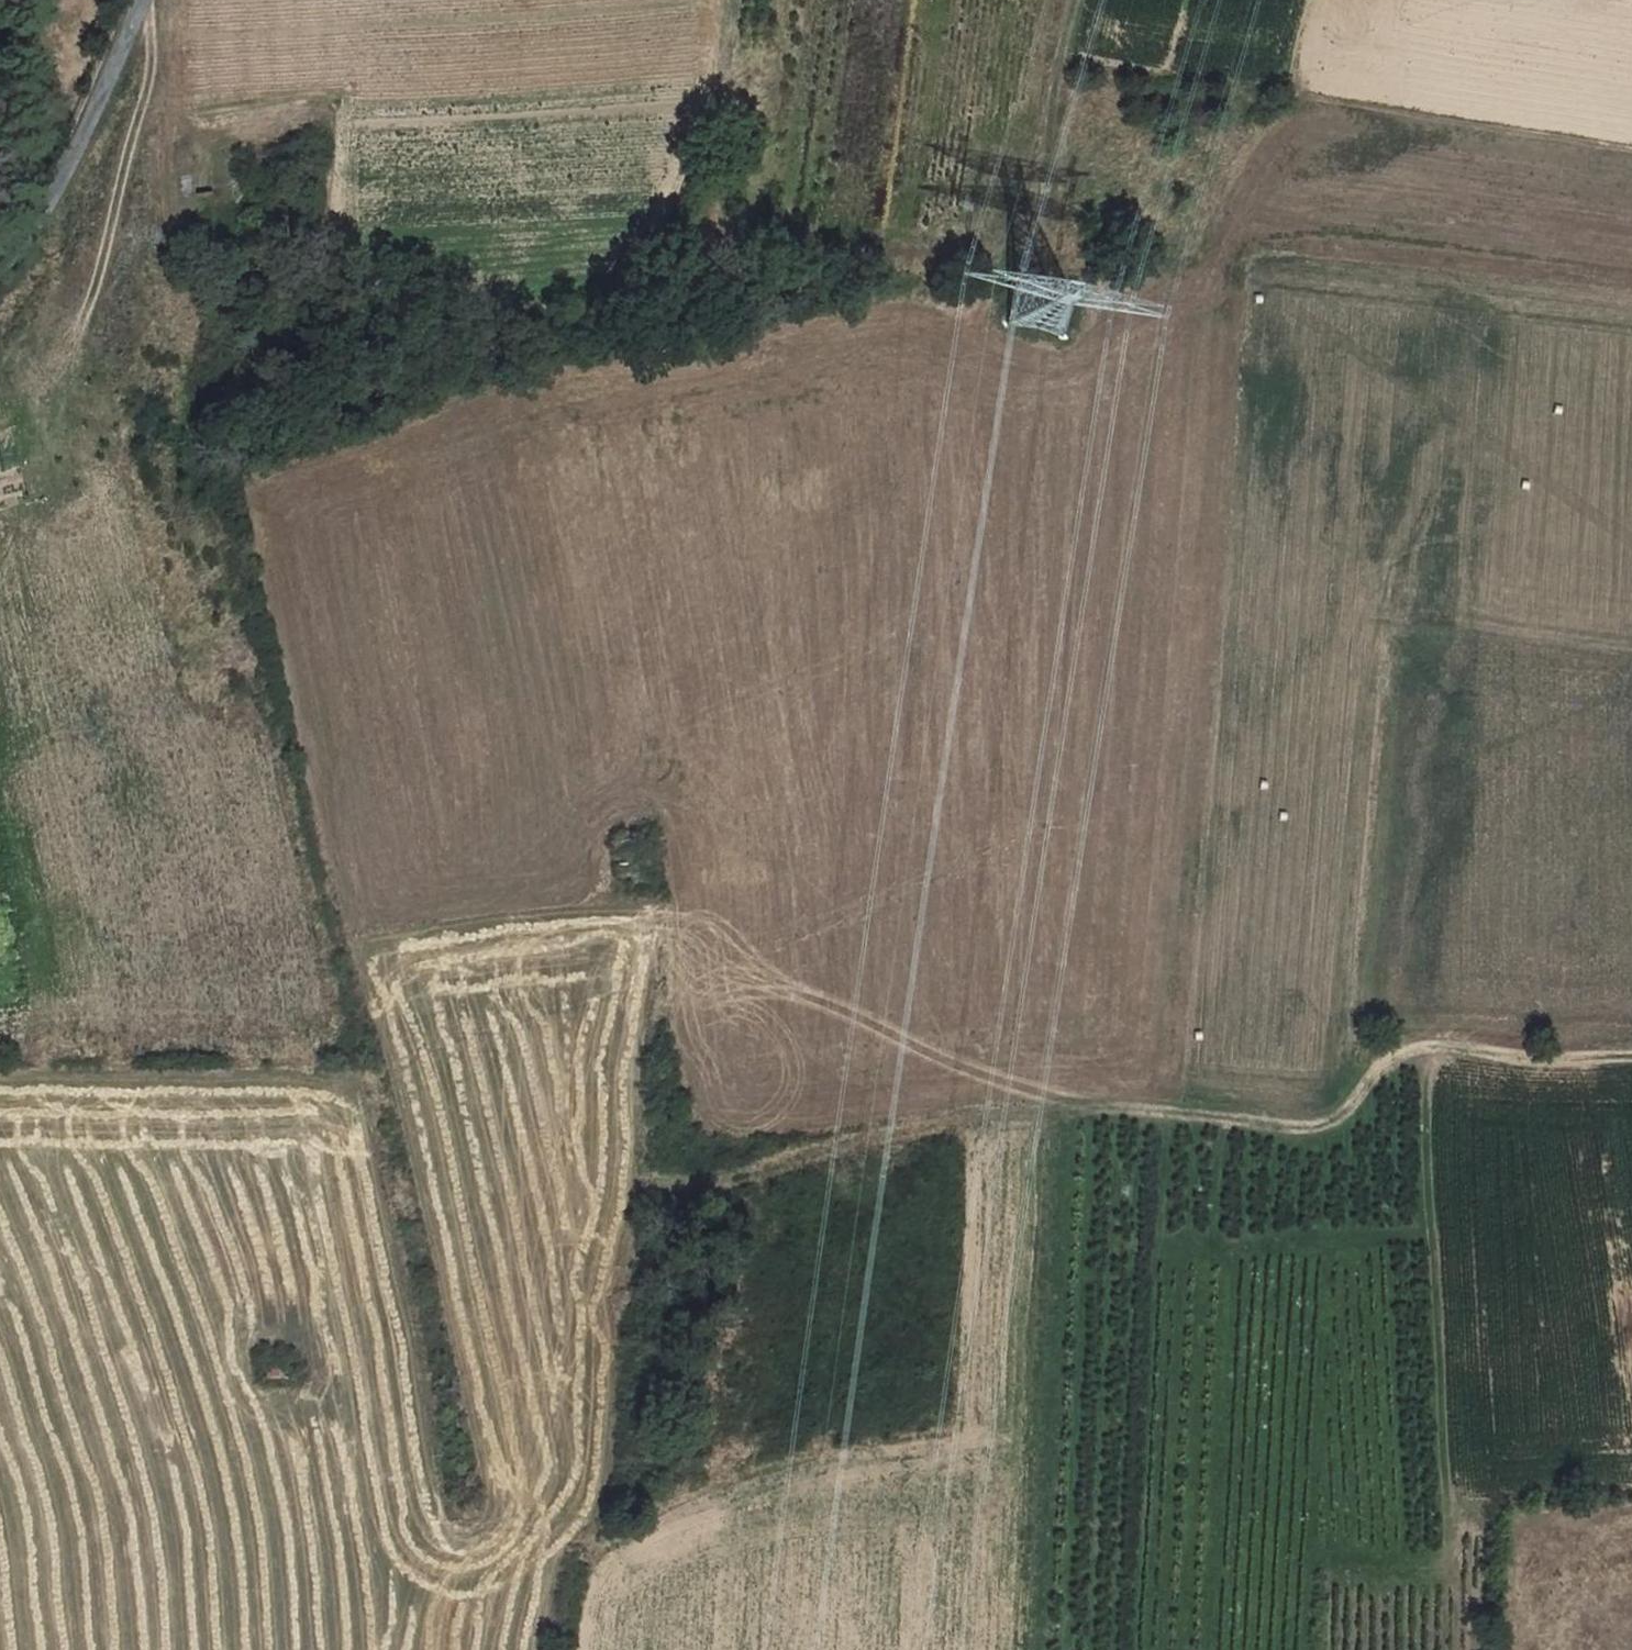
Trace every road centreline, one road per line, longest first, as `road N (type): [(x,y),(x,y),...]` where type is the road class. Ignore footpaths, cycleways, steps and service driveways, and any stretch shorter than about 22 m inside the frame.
road 1 (track): [(1631,1056),(1544,1060),(1422,1046),(1395,1054),(1325,1123),(1299,1127),(1121,1106)]
road 2 (unclassified): [(142,0),(99,108),(48,205),(0,262)]

